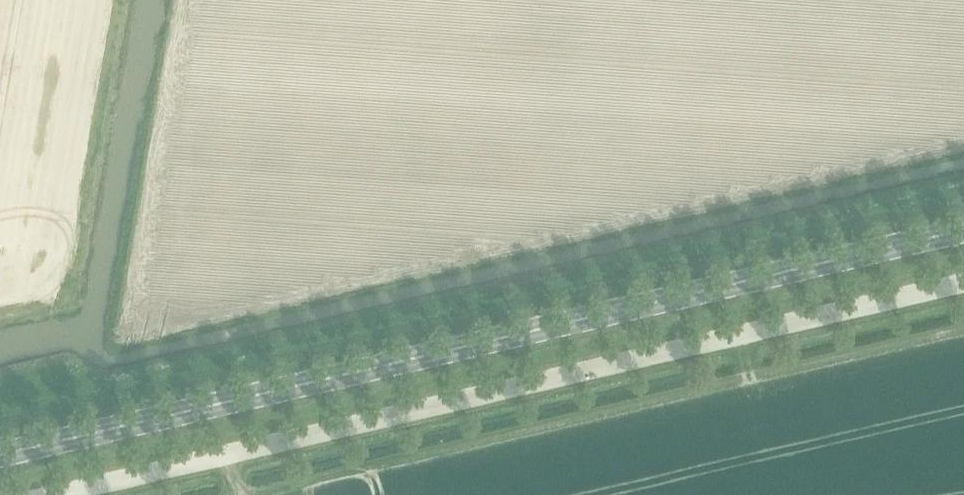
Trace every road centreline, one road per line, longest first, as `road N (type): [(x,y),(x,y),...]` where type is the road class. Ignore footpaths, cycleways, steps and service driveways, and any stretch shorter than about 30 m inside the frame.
road 1 (secondary): [(0,453),(963,229)]
road 2 (unclassified): [(50,494),(963,284)]

